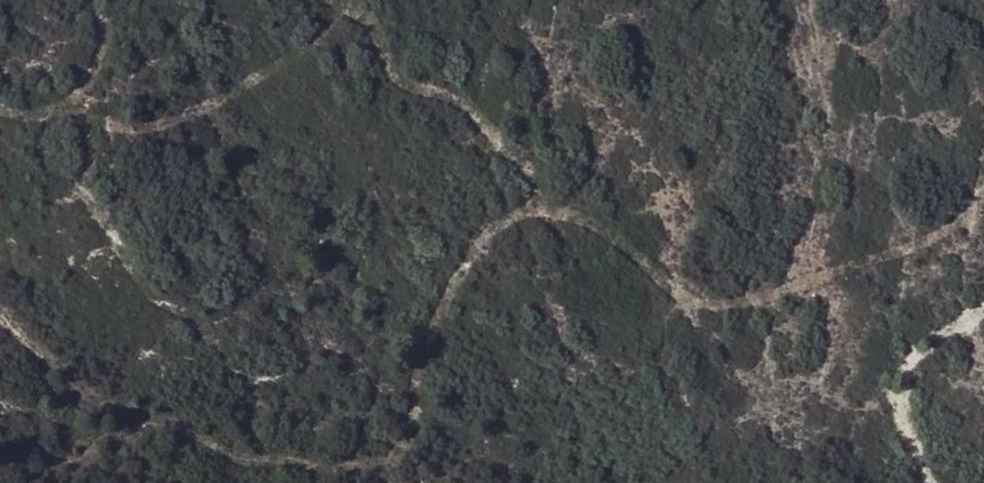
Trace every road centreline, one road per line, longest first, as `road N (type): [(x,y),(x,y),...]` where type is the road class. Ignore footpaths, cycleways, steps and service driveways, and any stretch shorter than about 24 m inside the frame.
road 1 (track): [(930,482),(900,414),(899,385),(928,346),(983,312)]

